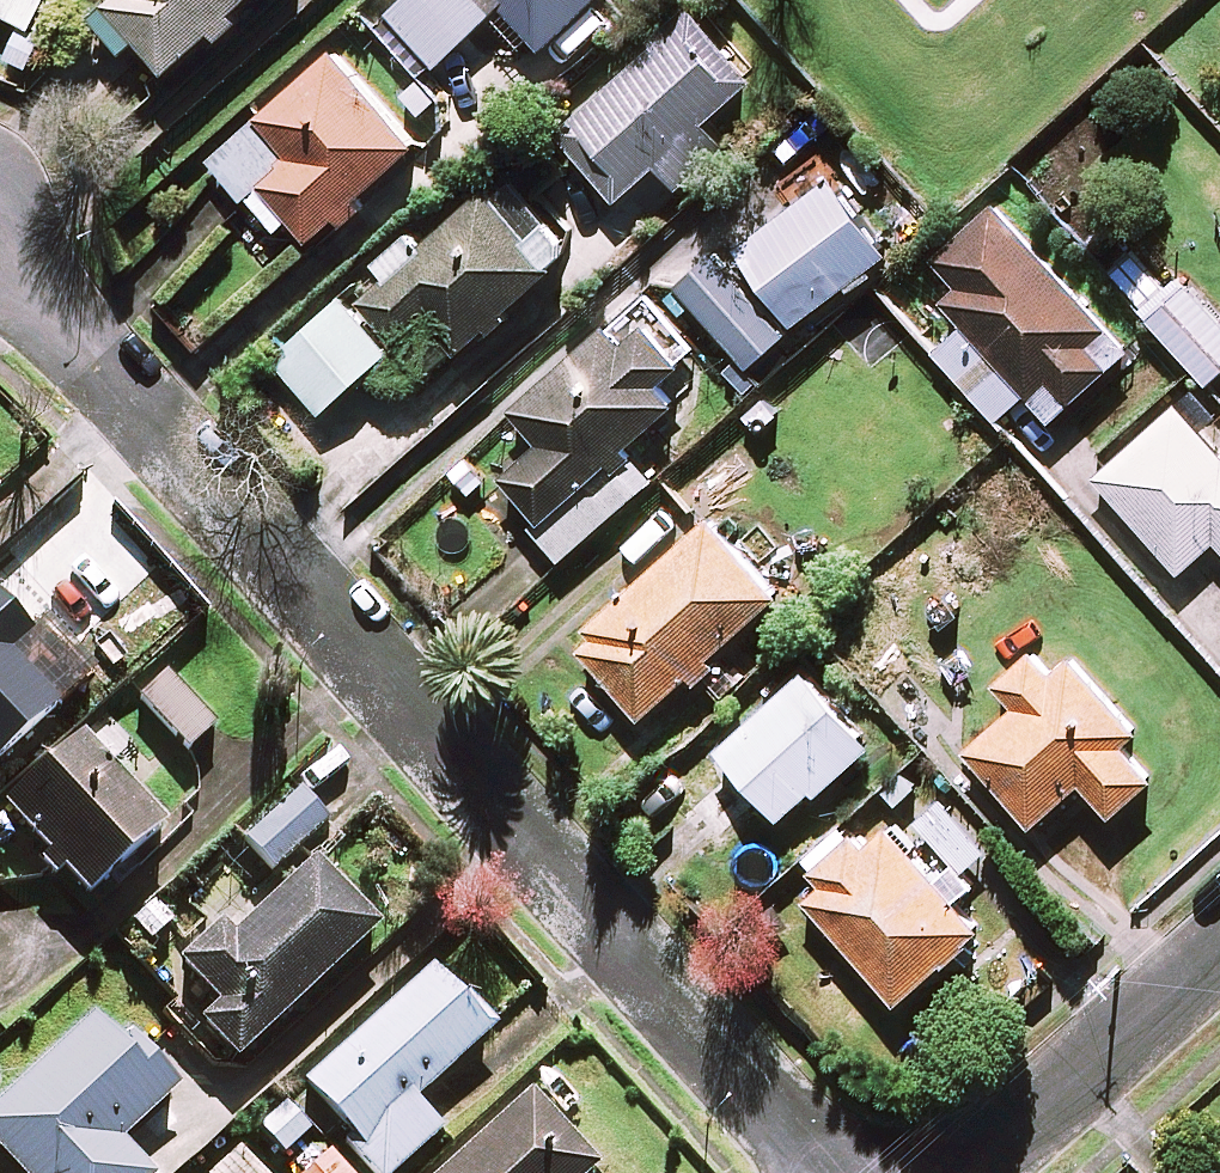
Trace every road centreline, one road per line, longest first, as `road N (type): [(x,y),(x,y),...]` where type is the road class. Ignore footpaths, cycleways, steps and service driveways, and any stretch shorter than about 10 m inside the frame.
road 1 (residential): [(0,255),(824,1172)]
road 2 (residential): [(956,1172),(1219,939)]

